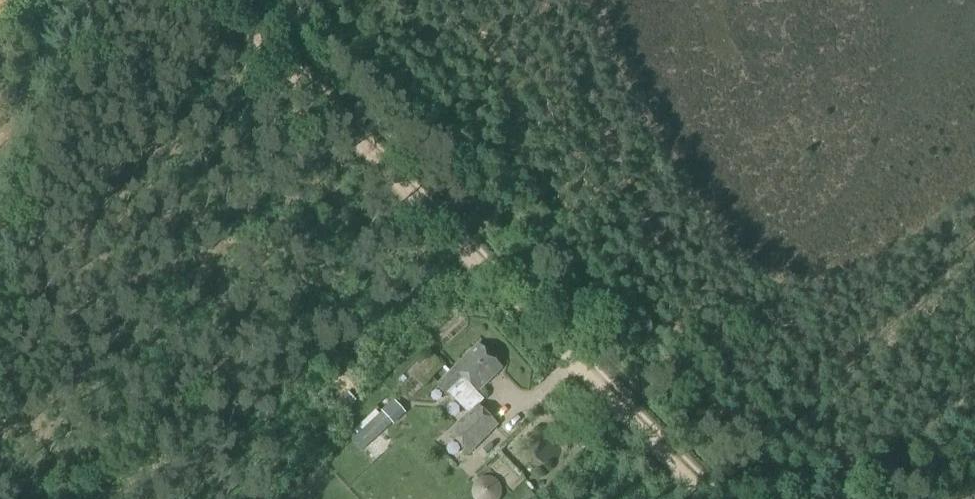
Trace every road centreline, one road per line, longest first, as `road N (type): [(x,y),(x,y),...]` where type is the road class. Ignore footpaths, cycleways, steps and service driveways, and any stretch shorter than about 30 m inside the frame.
road 1 (track): [(707,498),(220,0)]

